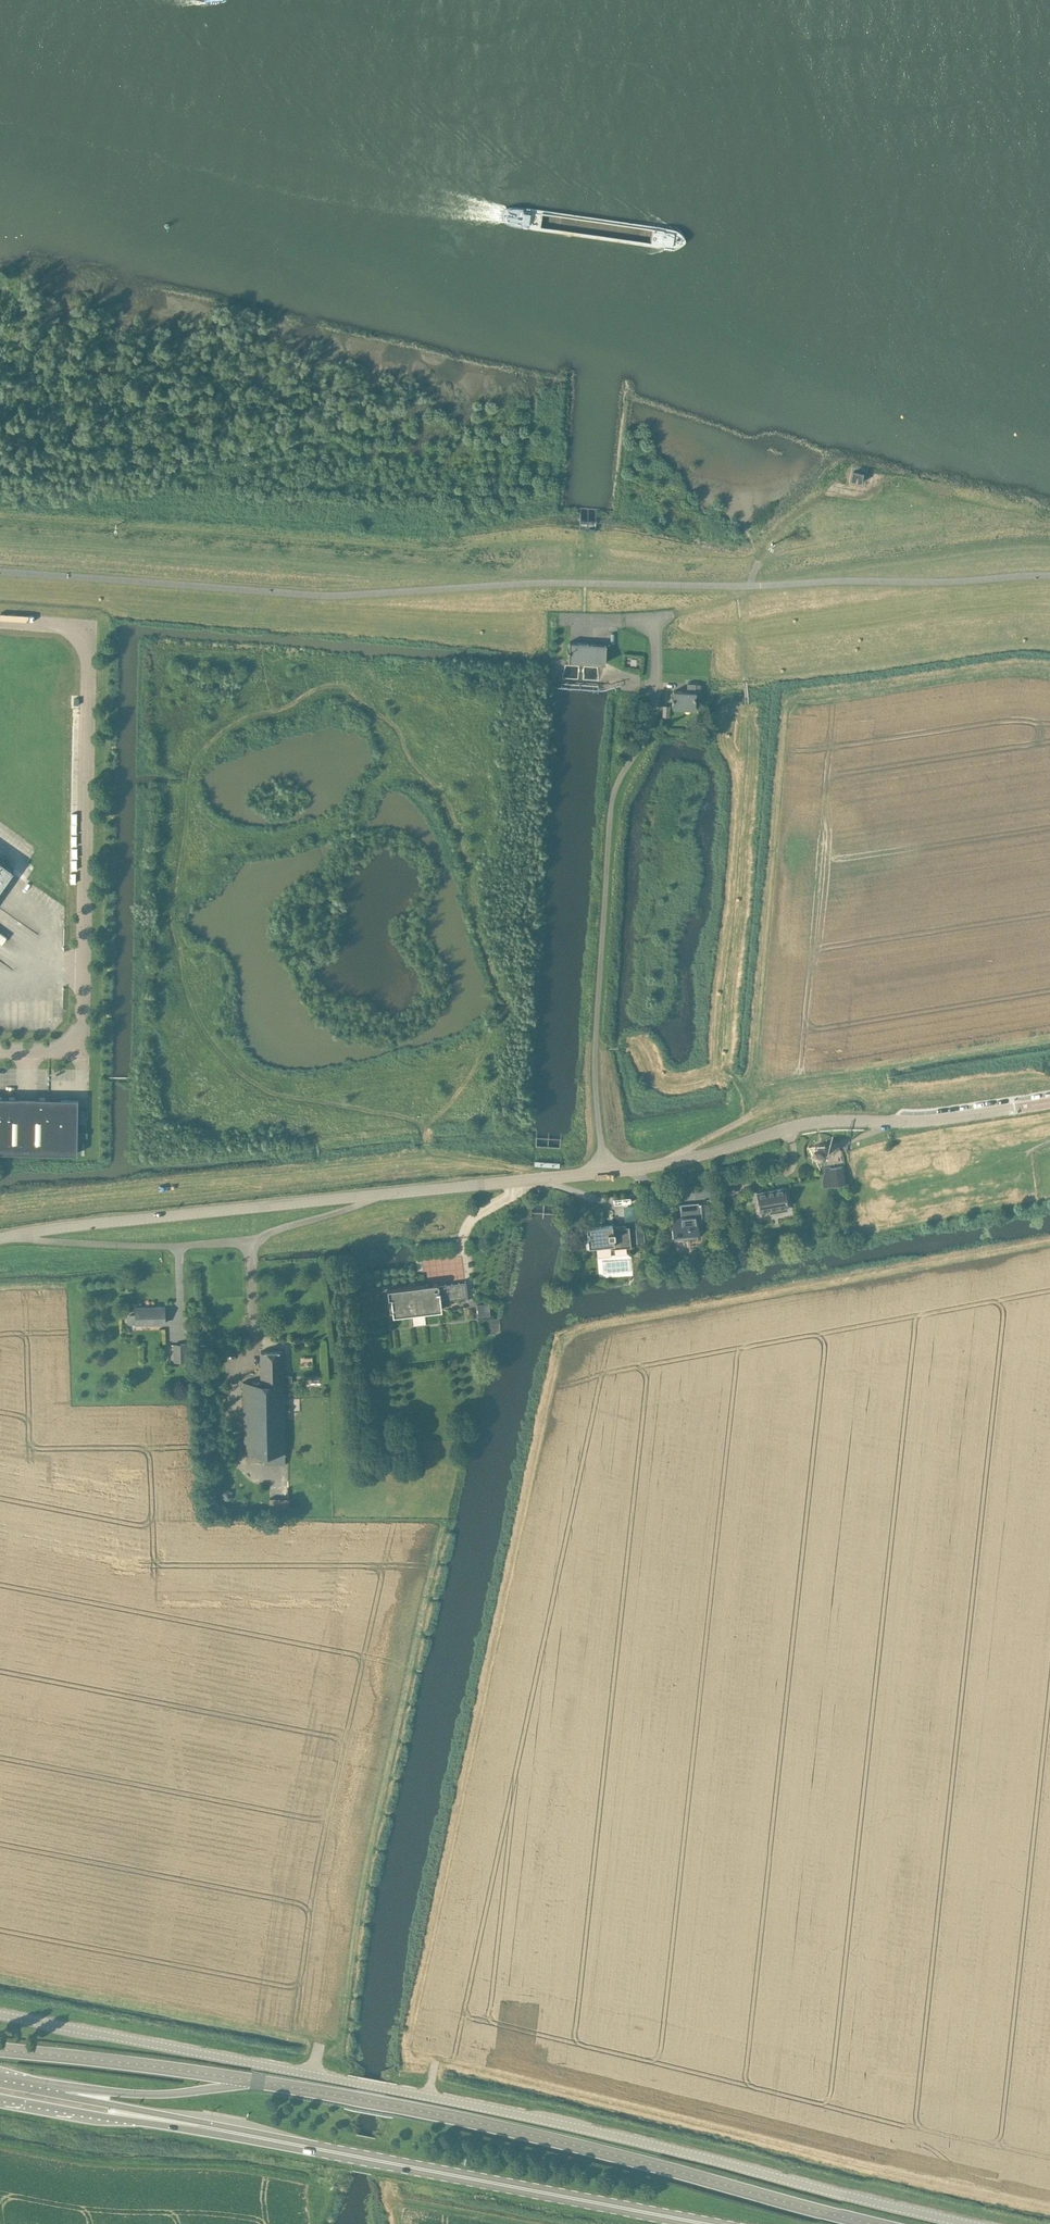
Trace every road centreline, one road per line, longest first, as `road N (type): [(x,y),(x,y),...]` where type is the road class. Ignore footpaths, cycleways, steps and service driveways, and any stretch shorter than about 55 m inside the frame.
road 1 (unclassified): [(968,2223),(557,2123),(0,2014)]
road 2 (unclassified): [(382,1194),(643,1168),(817,1123),(927,1121),(1015,1108)]
road 3 (primary): [(704,2223),(152,2118)]
road 4 (track): [(0,1204),(416,1158),(517,1168),(531,1180)]
road 5 (track): [(0,542),(535,583)]
road 6 (unclassified): [(0,1050),(81,1051),(89,628)]
road 7 (residential): [(16,1234),(153,1246),(250,1241),(382,1194)]
road 8 (unclassified): [(16,1234),(382,1194)]
road 9 (track): [(1049,546),(749,586)]
road 10 (track): [(859,490),(1049,517)]
road 11 (primary): [(152,2118),(0,2079)]
road 12 (primary): [(0,2101),(103,2120),(152,2118)]

